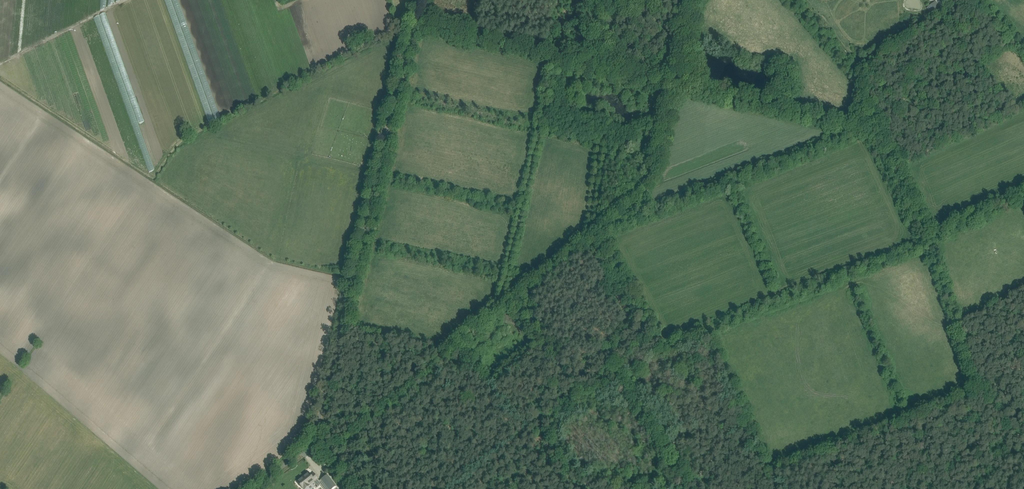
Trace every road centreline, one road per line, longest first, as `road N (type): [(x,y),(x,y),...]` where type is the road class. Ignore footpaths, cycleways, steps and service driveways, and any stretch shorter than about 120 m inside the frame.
road 1 (unclassified): [(257,488),(314,444),(417,0)]
road 2 (track): [(691,0),(670,86),(410,26)]

